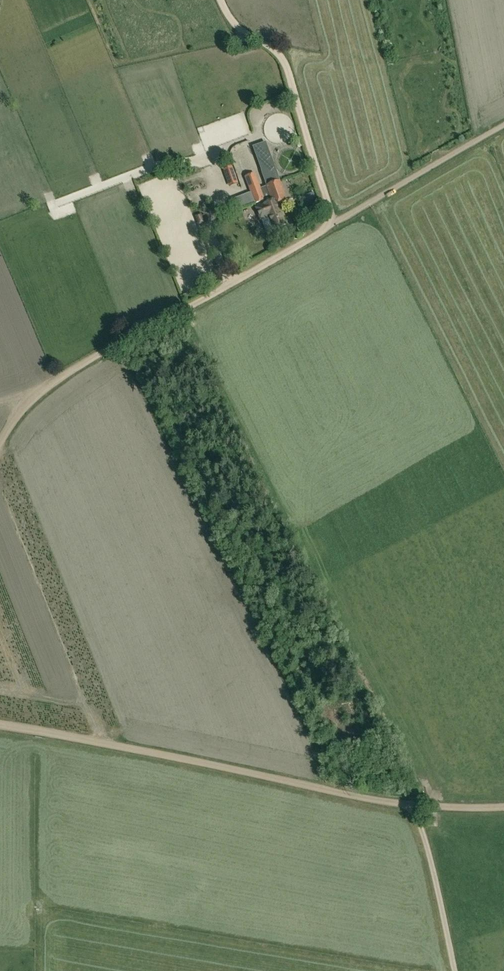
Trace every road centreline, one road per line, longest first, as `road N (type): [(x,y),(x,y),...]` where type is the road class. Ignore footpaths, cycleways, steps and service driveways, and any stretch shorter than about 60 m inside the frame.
road 1 (track): [(503,806),(417,806),(0,726)]
road 2 (unclassified): [(0,442),(50,382),(333,223)]
road 3 (unclassified): [(222,0),(234,22),(288,69),(333,223)]
road 4 (track): [(333,223),(503,125)]
road 5 (unclassified): [(456,970),(417,806)]

